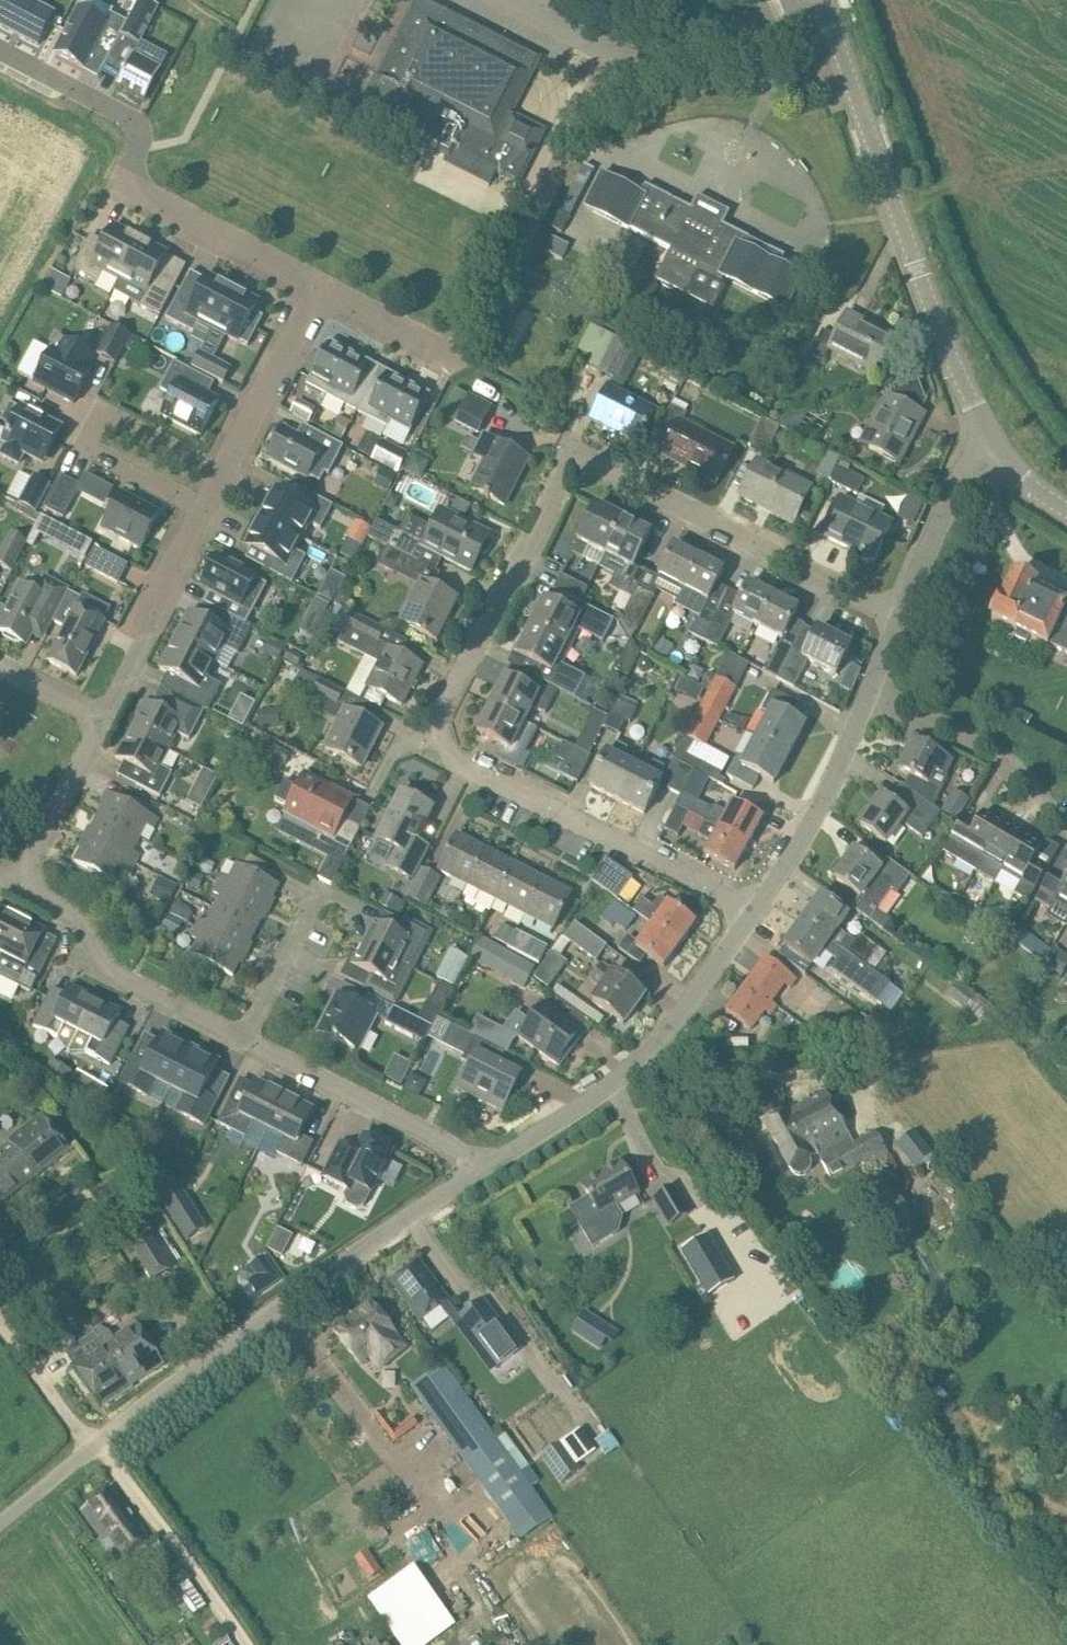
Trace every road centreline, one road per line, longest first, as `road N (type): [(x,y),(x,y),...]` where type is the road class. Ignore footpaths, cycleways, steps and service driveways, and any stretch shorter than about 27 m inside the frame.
road 1 (residential): [(756,911),(459,761),(445,746),(444,702),(560,478),(587,461),(901,616)]
road 2 (residential): [(0,1518),(223,1346),(478,1170)]
road 3 (tertiary): [(993,448),(916,268),(821,0)]
road 4 (residential): [(318,286),(141,196),(131,182),(137,148),(113,109),(0,50)]
road 5 (residential): [(478,1170),(643,1060),(756,911)]
road 6 (residential): [(203,510),(85,447),(105,410),(222,472)]
road 7 (residential): [(245,1038),(109,970),(81,916),(19,884)]
road 8 (residential): [(478,1170),(442,1138),(245,1038)]
road 9 (residential): [(756,911),(820,802),(869,692)]
road 10 (residential): [(869,692),(989,746),(1066,826)]
road 11 (residential): [(100,721),(203,510)]
road 12 (residential): [(222,472),(318,286)]
road 13 (residential): [(901,616),(958,485),(993,448)]
road 14 (residential): [(19,884),(100,721)]
road 15 (residential): [(245,1038),(321,891)]
road 16 (residential): [(448,356),(318,286)]

